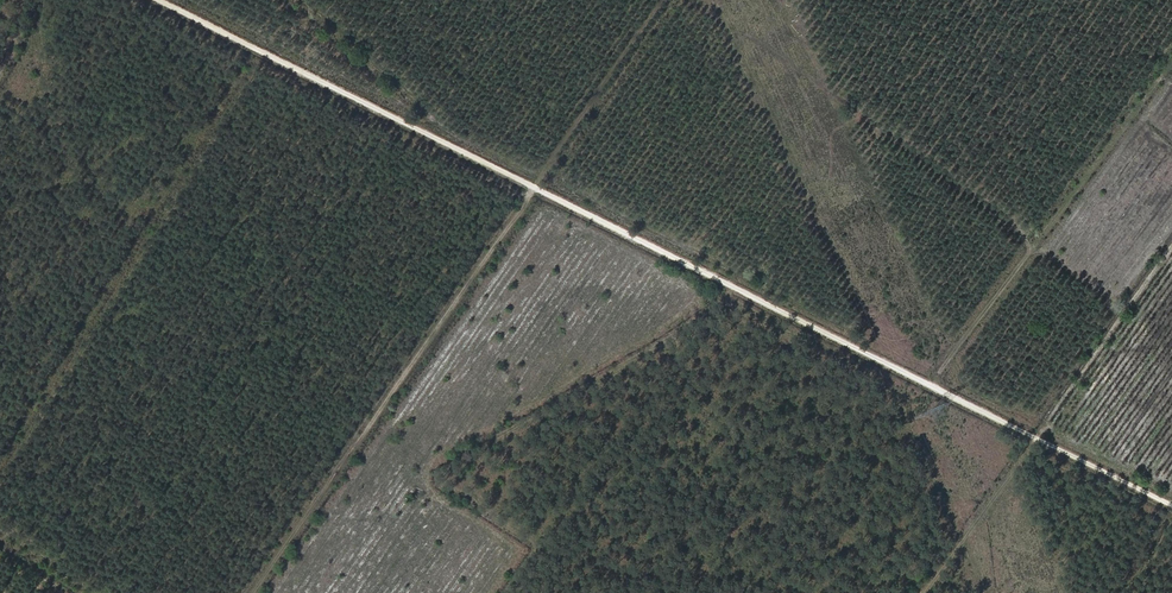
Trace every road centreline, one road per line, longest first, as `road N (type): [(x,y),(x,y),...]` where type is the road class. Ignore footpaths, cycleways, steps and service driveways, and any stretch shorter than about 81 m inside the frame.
road 1 (track): [(161,0),(1171,505)]
road 2 (track): [(535,186),(250,592)]
road 3 (track): [(935,386),(1171,70)]

